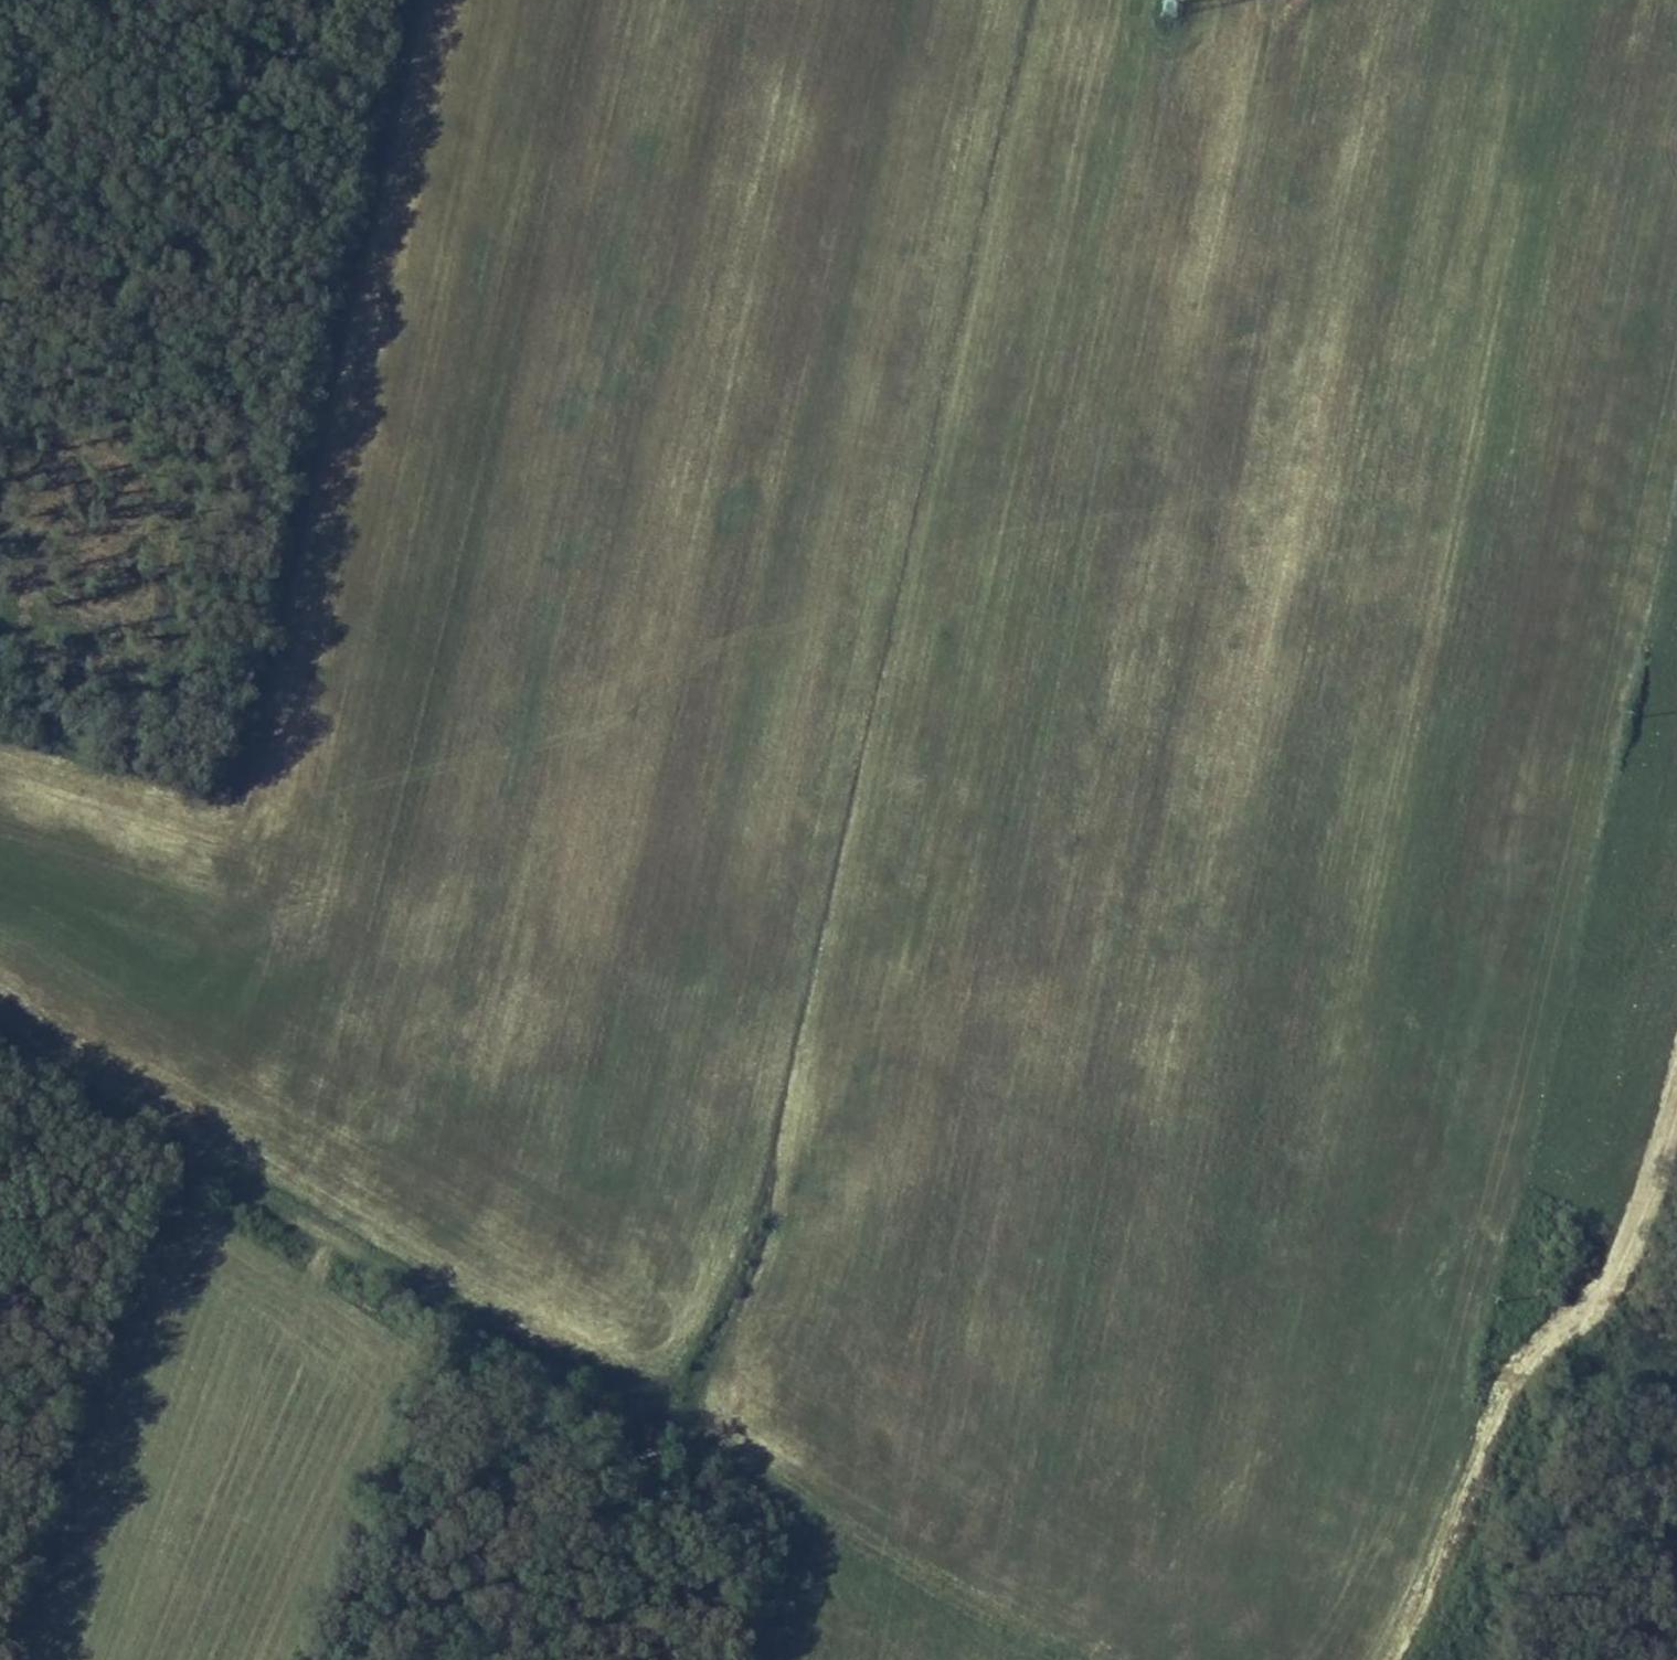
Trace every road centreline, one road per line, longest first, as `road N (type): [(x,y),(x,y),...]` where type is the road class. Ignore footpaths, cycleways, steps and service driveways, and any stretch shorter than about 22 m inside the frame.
road 1 (track): [(0,1046),(526,1349),(637,1399),(822,1529),(1058,1659)]
road 2 (track): [(1391,1659),(1505,1394),(1640,1263)]
road 3 (track): [(1676,1126),(1640,1263)]

